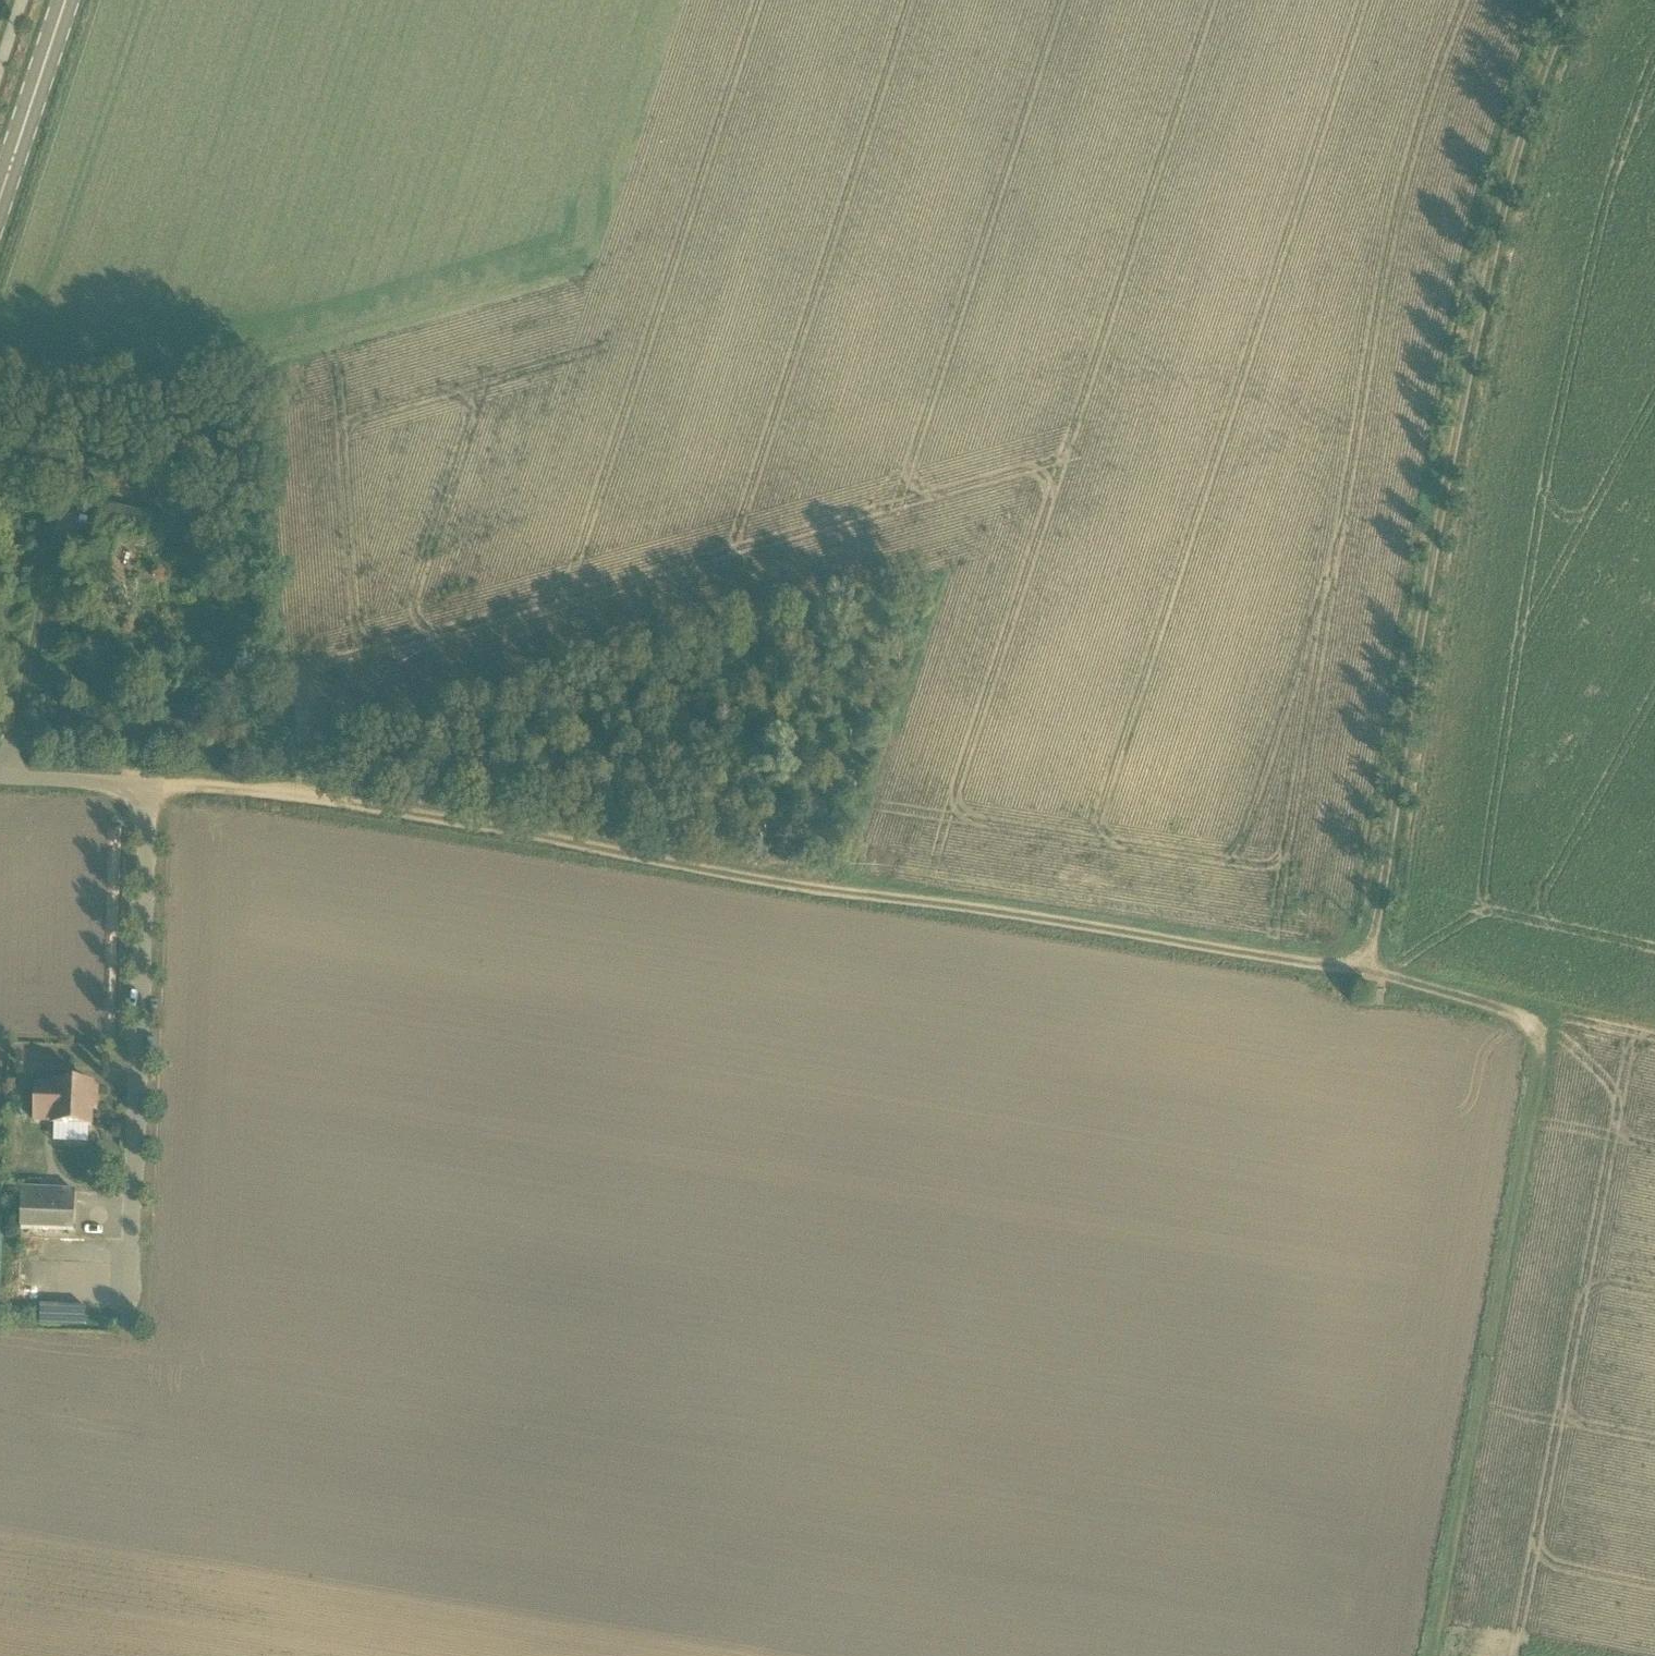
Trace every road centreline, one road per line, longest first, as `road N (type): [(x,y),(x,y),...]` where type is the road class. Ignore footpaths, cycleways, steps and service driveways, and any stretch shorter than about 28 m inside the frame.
road 1 (track): [(0,775),(244,785),(803,888),(1330,965),(1361,957)]
road 2 (track): [(1361,957),(1382,912),(1486,271),(1570,0)]
road 3 (track): [(1438,1655),(1545,1056),(1534,1026),(1520,1017),(1376,970),(1361,957)]
road 4 (primary): [(0,237),(76,0)]

